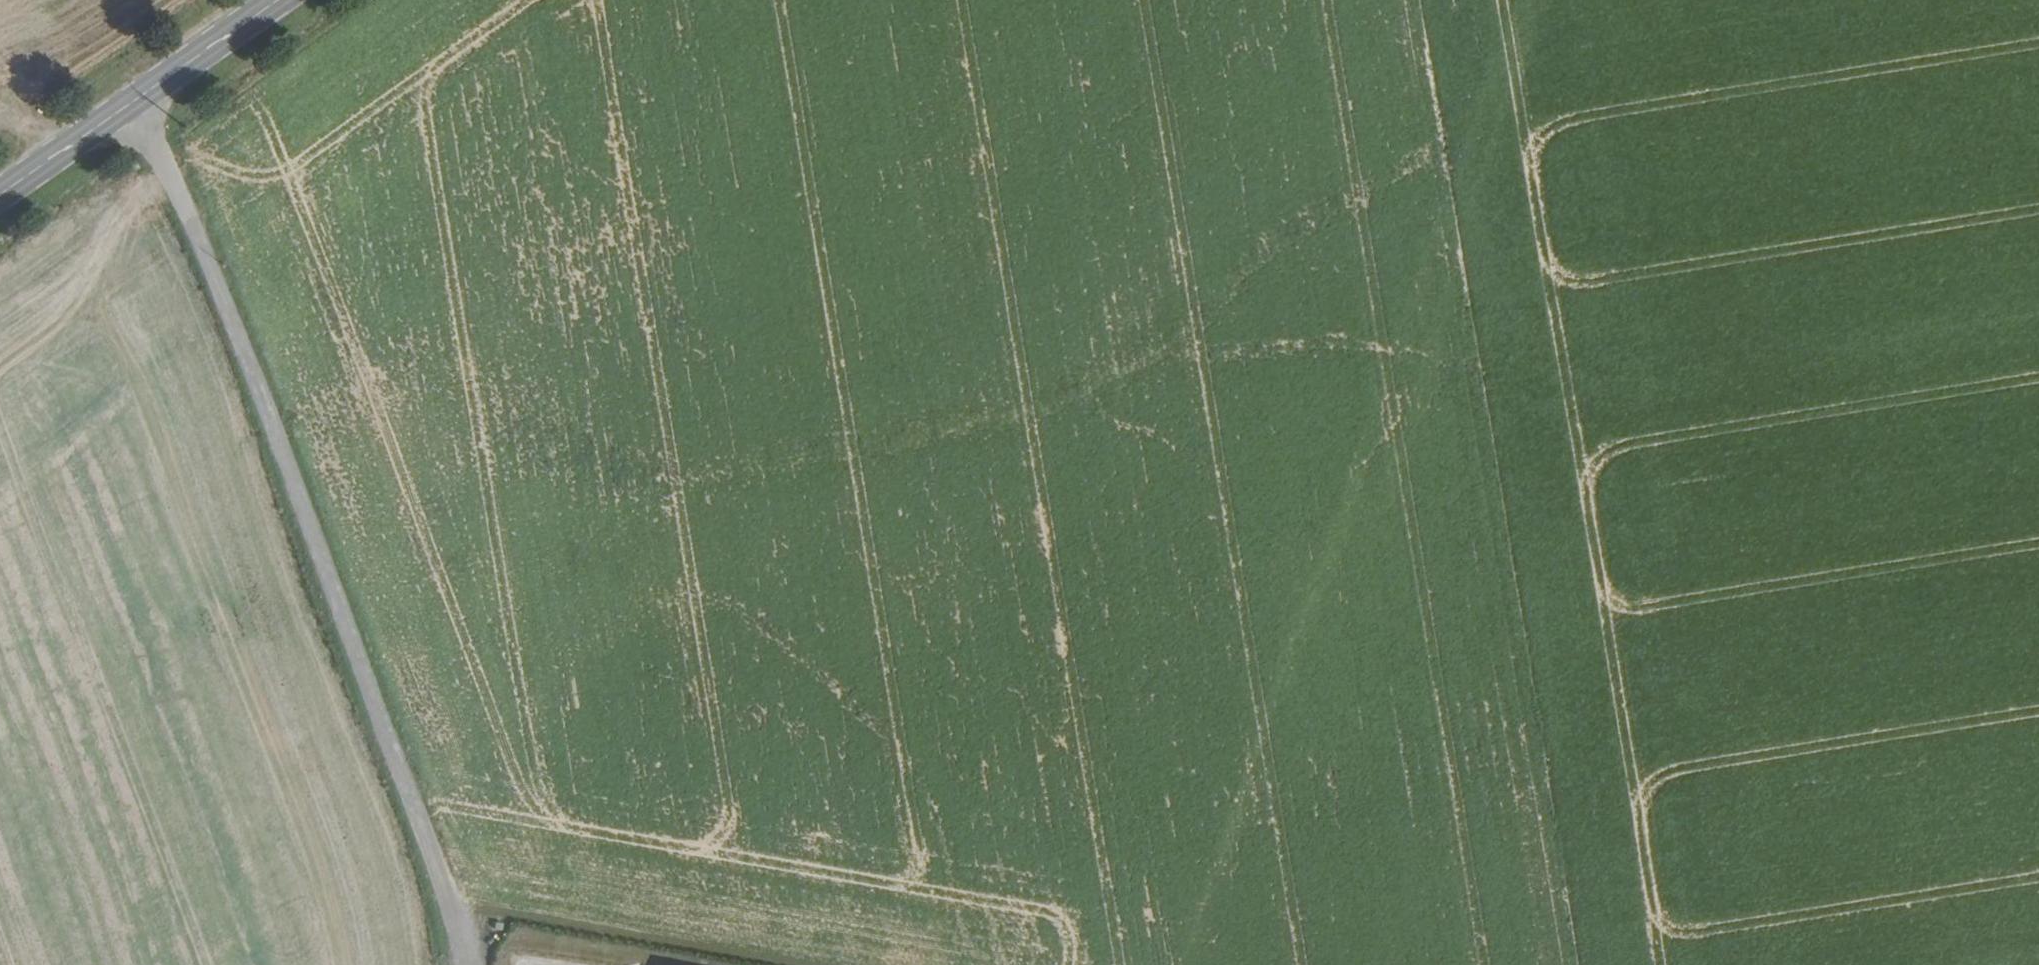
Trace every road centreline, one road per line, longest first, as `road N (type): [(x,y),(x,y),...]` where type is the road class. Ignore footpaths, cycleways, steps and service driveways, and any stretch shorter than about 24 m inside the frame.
road 1 (track): [(470,964),(144,92)]
road 2 (secondary): [(0,193),(276,0)]

